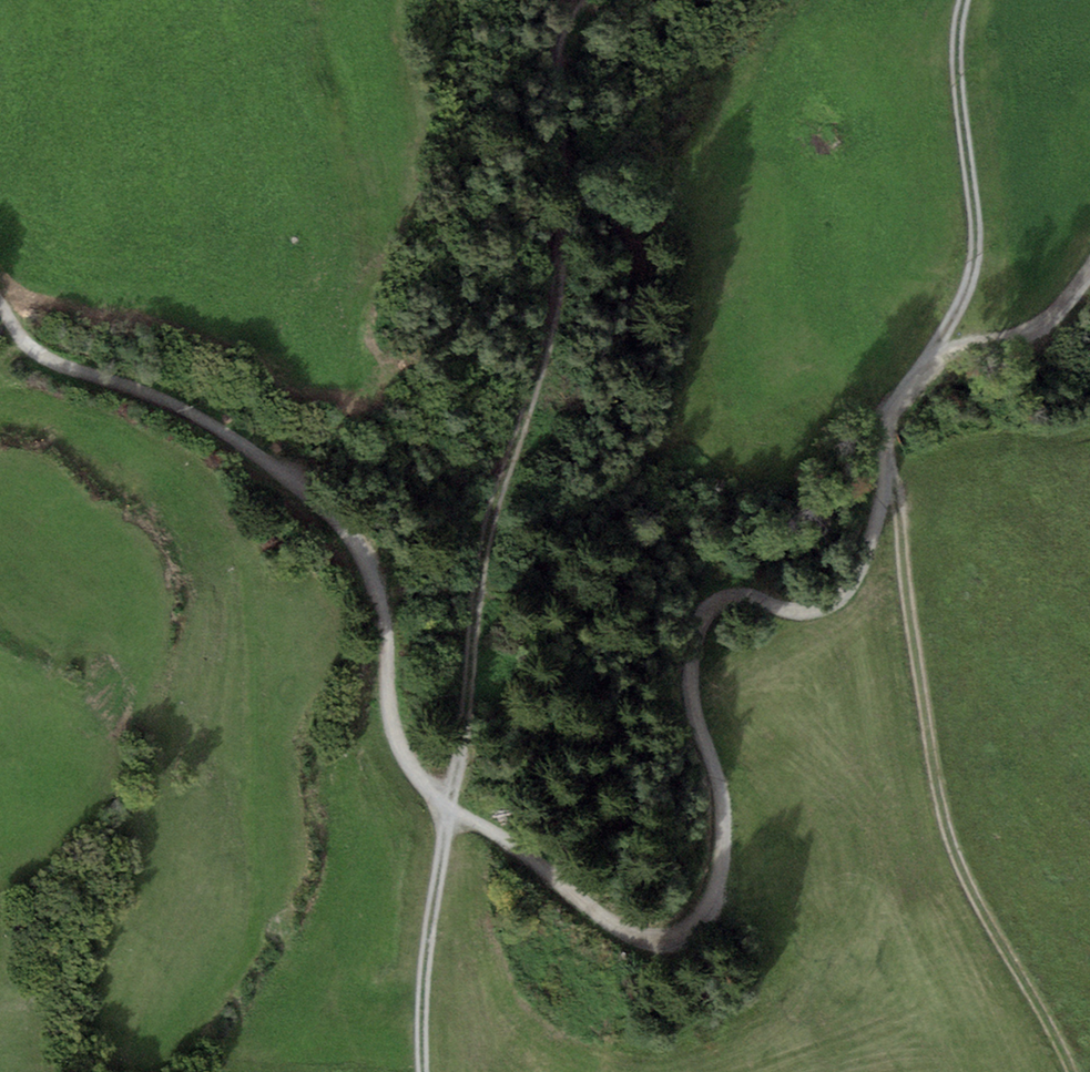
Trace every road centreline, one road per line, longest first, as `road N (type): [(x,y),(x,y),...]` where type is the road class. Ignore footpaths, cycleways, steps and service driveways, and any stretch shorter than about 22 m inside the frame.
road 1 (track): [(0,306),(45,358),(221,422),(331,513),(384,616),(388,724),(451,815),(547,862),(639,940),(680,932),(714,893),(719,783),(695,710),(692,656),(706,613),(731,593),(791,613),(838,605),(868,561),(890,470)]
road 2 (track): [(575,0),(558,23),(536,121),(564,253),(476,553),(451,815),(423,986),(422,1071)]
road 3 (track): [(890,470),(949,846),(1068,1071)]
road 4 (track): [(966,0),(955,38),(978,228),(961,299),(926,365)]
road 5 (track): [(926,365),(1027,331),(1065,306),(1089,271)]

